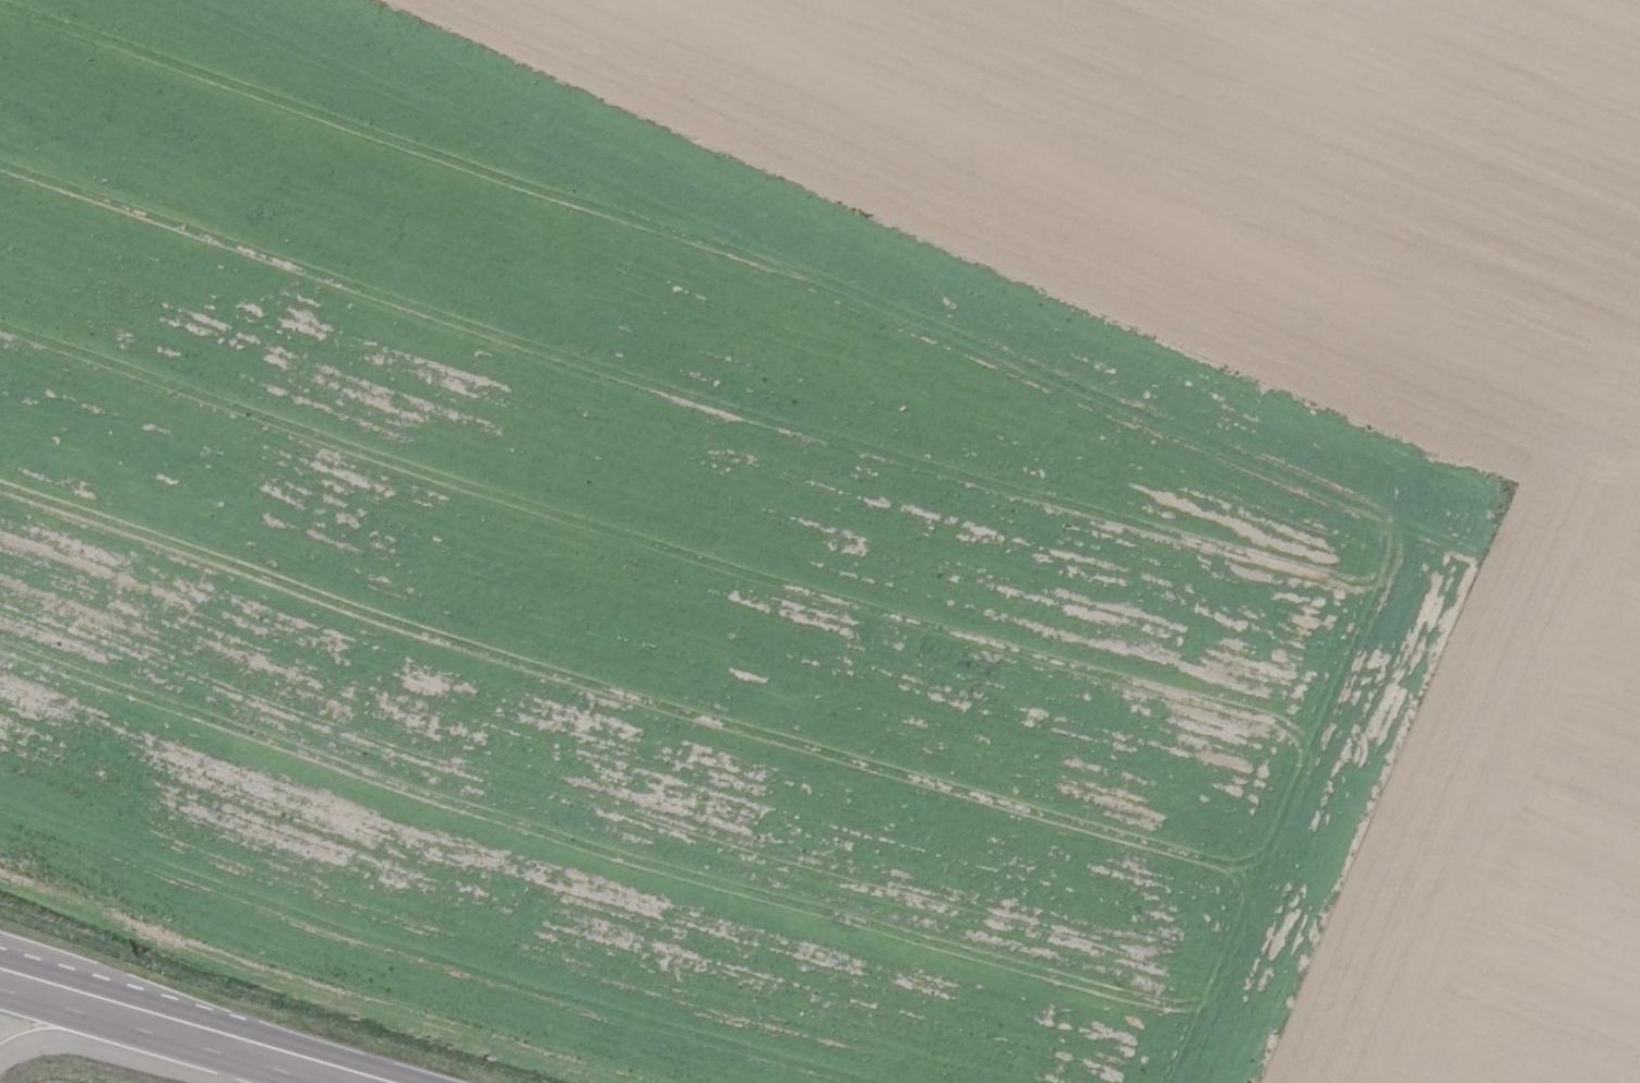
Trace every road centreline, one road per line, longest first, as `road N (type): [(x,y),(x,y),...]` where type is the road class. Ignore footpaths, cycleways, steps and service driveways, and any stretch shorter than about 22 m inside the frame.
road 1 (primary): [(245,1045),(0,975)]
road 2 (primary): [(0,1068),(72,1050),(245,1045)]
road 3 (primary): [(373,1082),(245,1045)]

